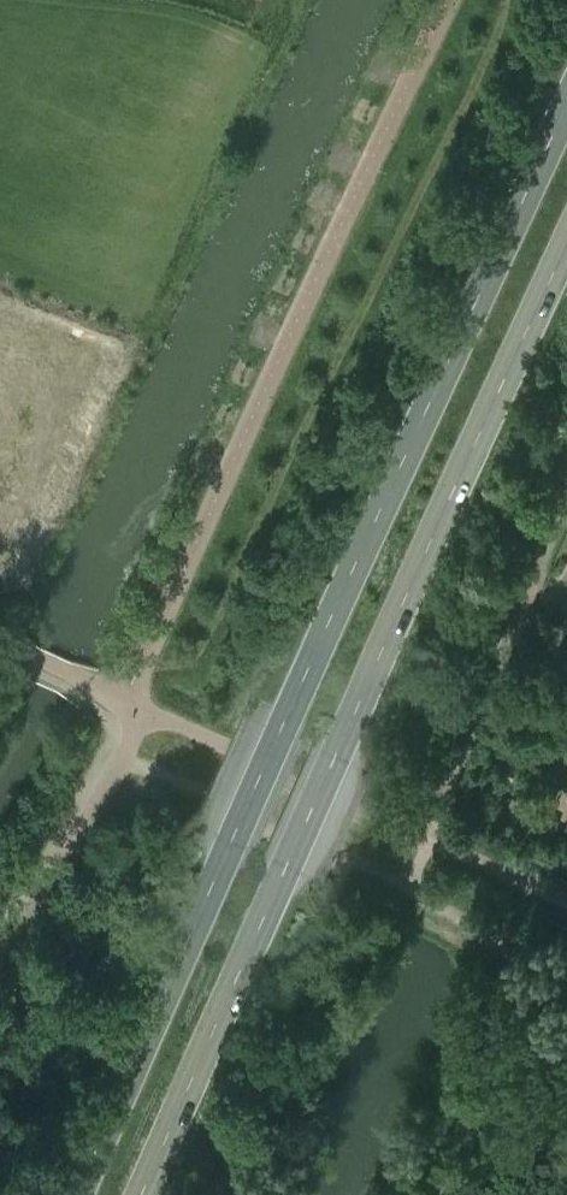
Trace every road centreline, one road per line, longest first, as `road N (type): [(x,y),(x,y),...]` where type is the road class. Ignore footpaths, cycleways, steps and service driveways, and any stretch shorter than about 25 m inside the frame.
road 1 (secondary): [(566,115),(77,1194)]
road 2 (secondary): [(135,1194),(333,737),(566,238)]

